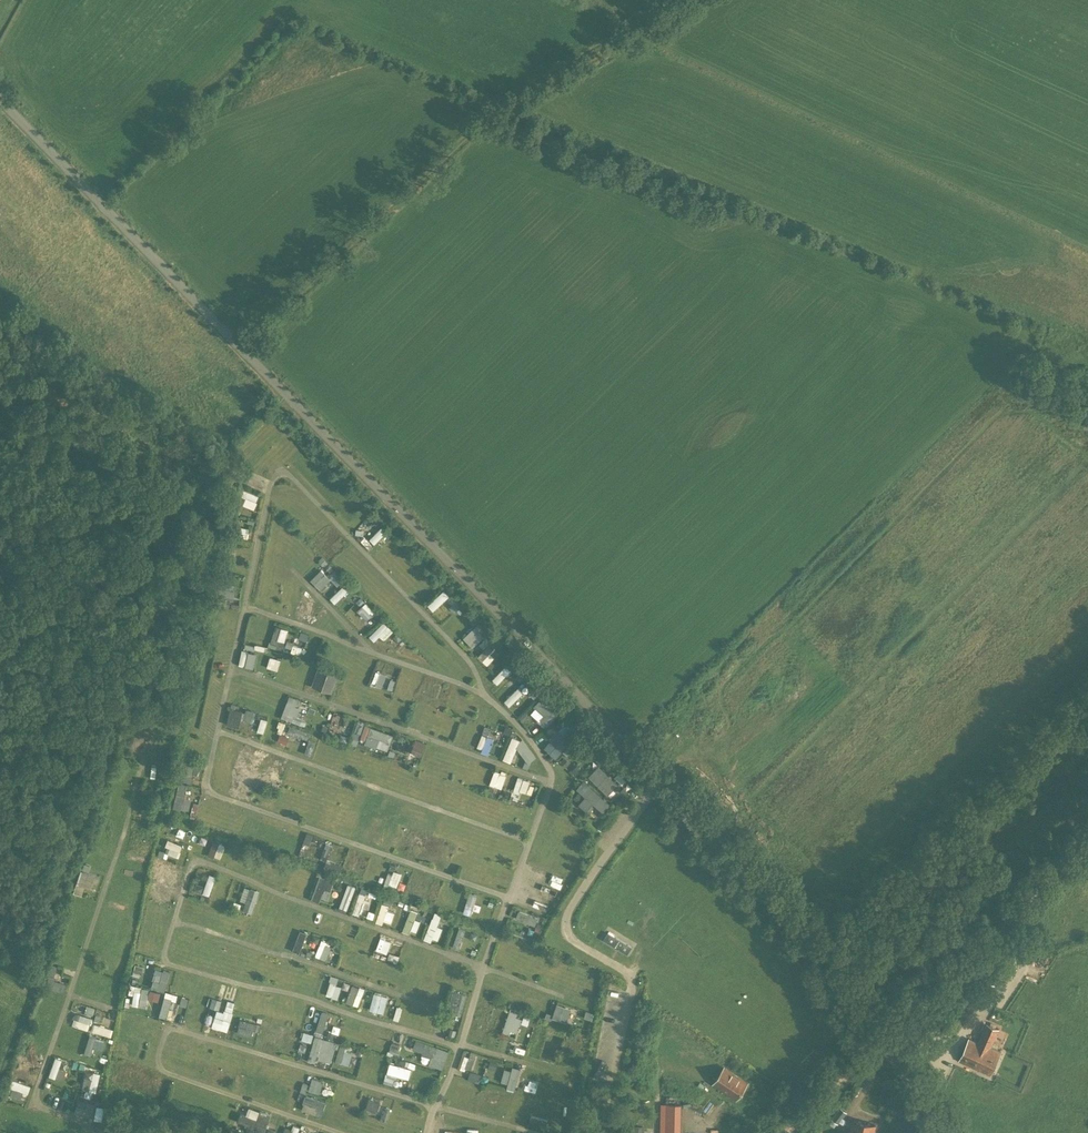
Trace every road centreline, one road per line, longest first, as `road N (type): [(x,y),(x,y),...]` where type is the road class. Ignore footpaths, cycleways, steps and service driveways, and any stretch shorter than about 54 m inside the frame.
road 1 (tertiary): [(881,1043),(786,906),(657,783),(0,98)]
road 2 (tertiary): [(881,1043),(1087,845)]
road 3 (track): [(787,1132),(881,1043)]

